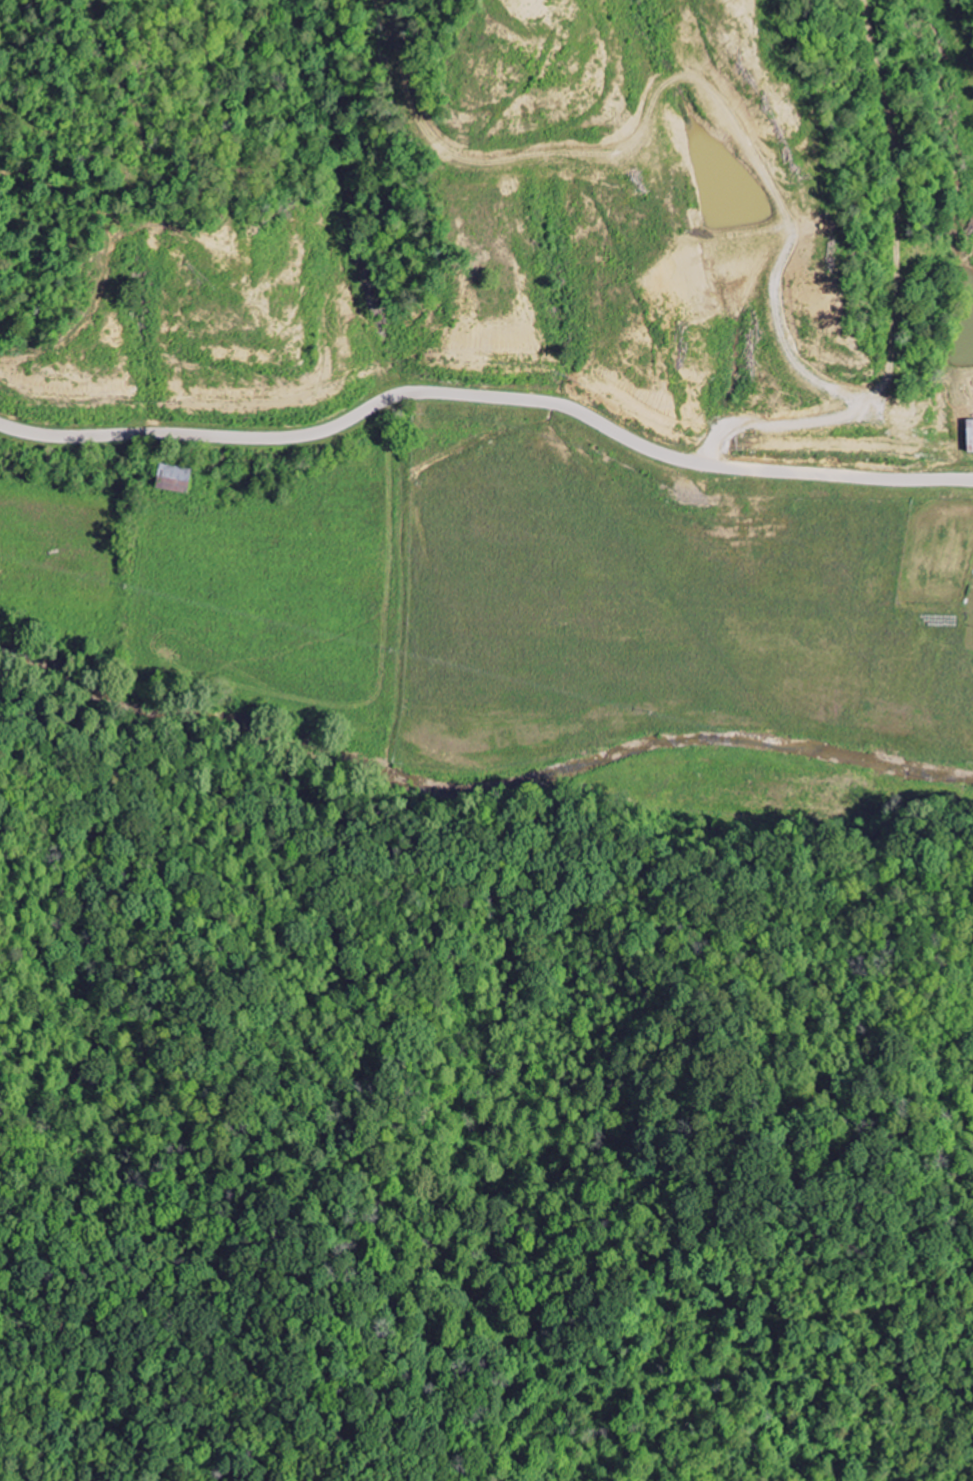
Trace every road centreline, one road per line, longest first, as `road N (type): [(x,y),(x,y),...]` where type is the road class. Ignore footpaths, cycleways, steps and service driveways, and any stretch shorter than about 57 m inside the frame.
road 1 (tertiary): [(972,480),(717,464),(651,447),(553,403),(442,391),(400,394),(326,429),(285,437),(78,436),(0,422)]
road 2 (residential): [(684,458),(857,416),(882,390),(897,302),(897,187),(859,0)]

